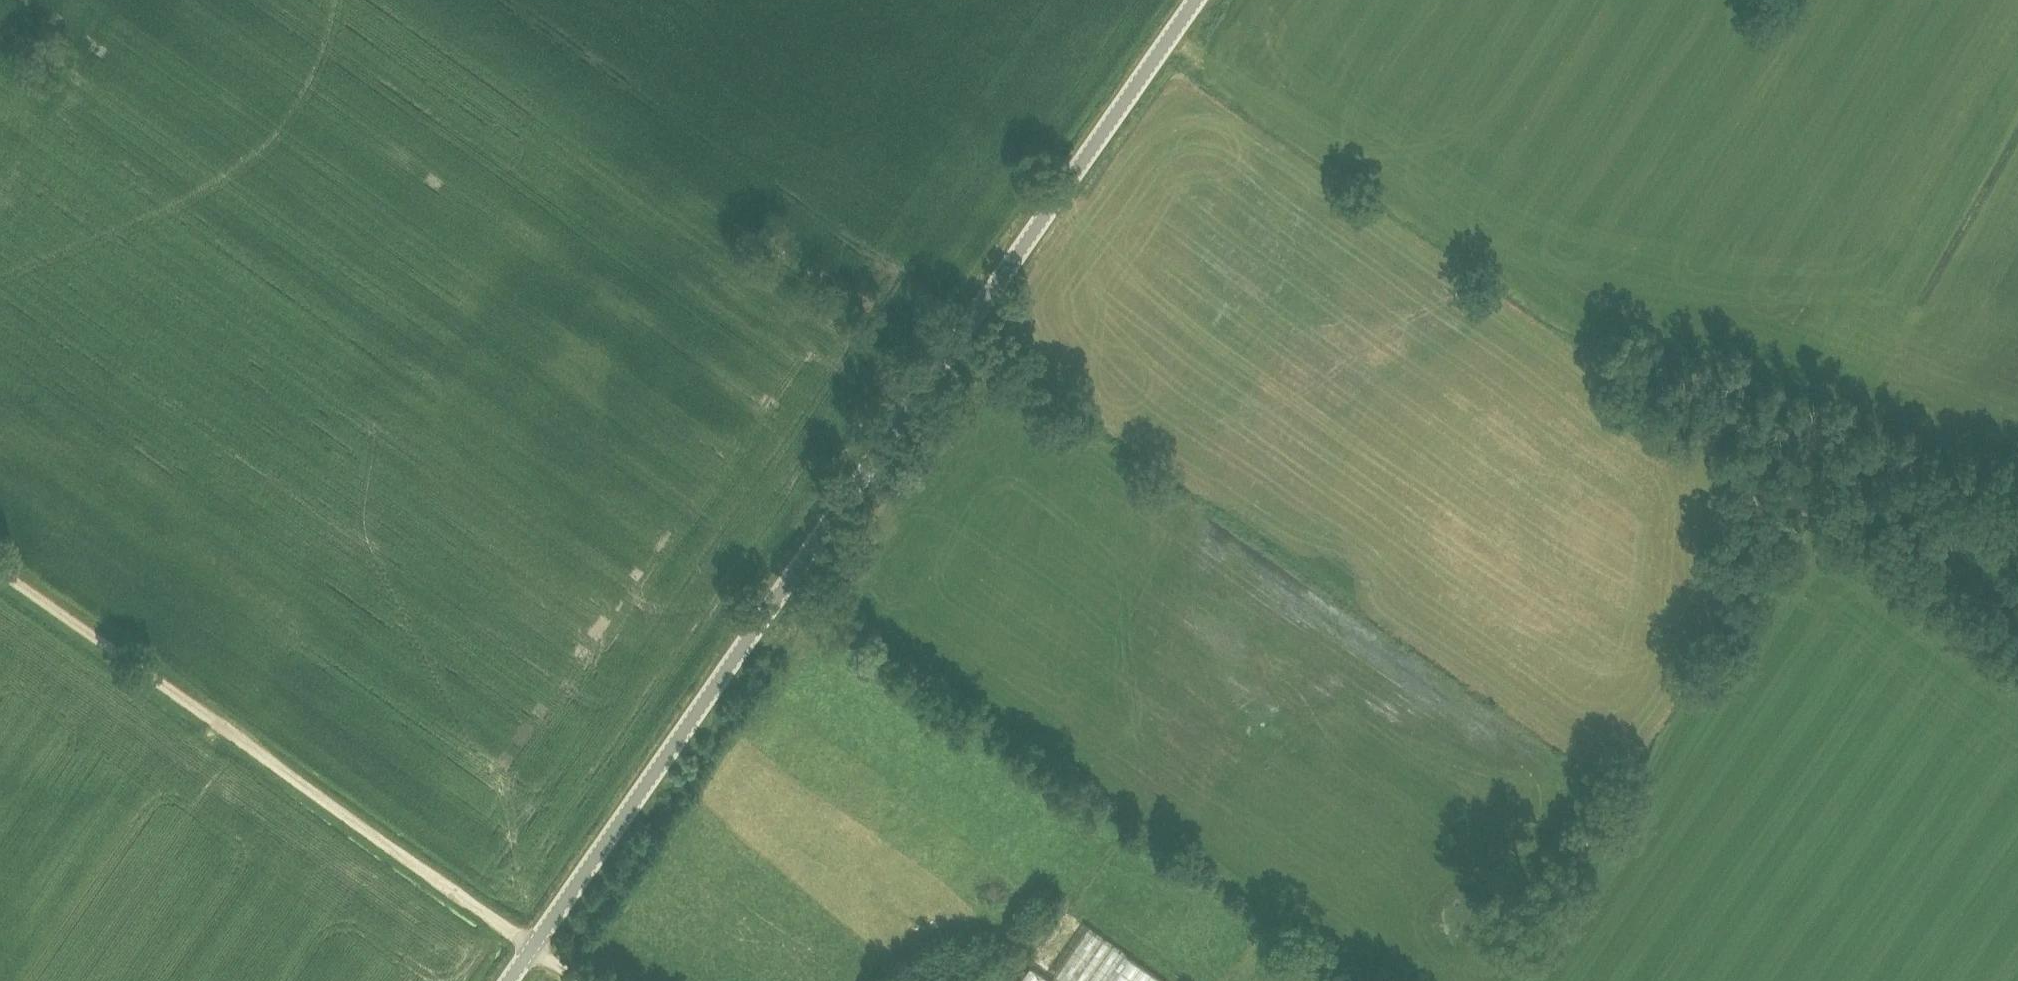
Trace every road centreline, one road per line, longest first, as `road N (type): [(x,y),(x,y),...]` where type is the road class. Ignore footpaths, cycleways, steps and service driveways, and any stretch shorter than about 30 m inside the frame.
road 1 (unclassified): [(509,980),(1196,0)]
road 2 (track): [(581,980),(0,572)]

